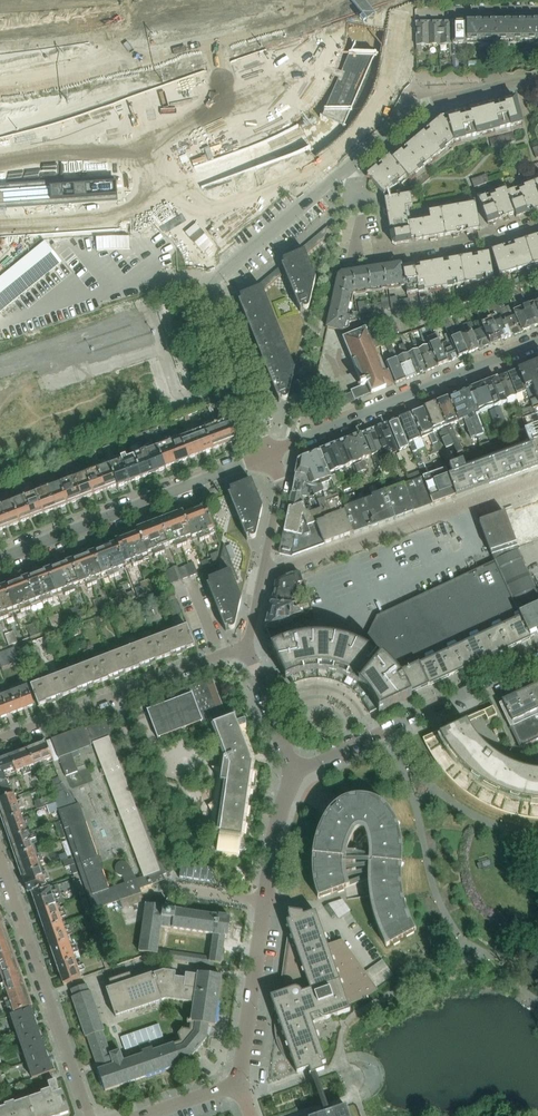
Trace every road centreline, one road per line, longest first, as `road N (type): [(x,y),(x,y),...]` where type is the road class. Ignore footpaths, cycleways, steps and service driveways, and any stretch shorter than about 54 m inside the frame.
road 1 (residential): [(267,454),(208,301),(214,280),(349,167)]
road 2 (residential): [(267,454),(537,342)]
road 3 (residential): [(537,477),(264,571)]
road 4 (residential): [(267,454),(0,558)]
road 5 (residential): [(537,225),(487,241),(357,261),(361,213),(349,167)]
road 6 (residential): [(88,1115),(0,861)]
road 7 (residential): [(295,772),(537,659)]
road 8 (residential): [(245,647),(0,741)]
road 9 (residential): [(349,167),(415,107),(537,79)]
road 10 (residential): [(266,901),(240,1085)]
road 11 (residential): [(245,647),(295,772)]
road 12 (residential): [(295,772),(266,901)]
road 13 (residential): [(537,9),(412,12)]
road 14 (residential): [(267,454),(281,481),(264,571)]

